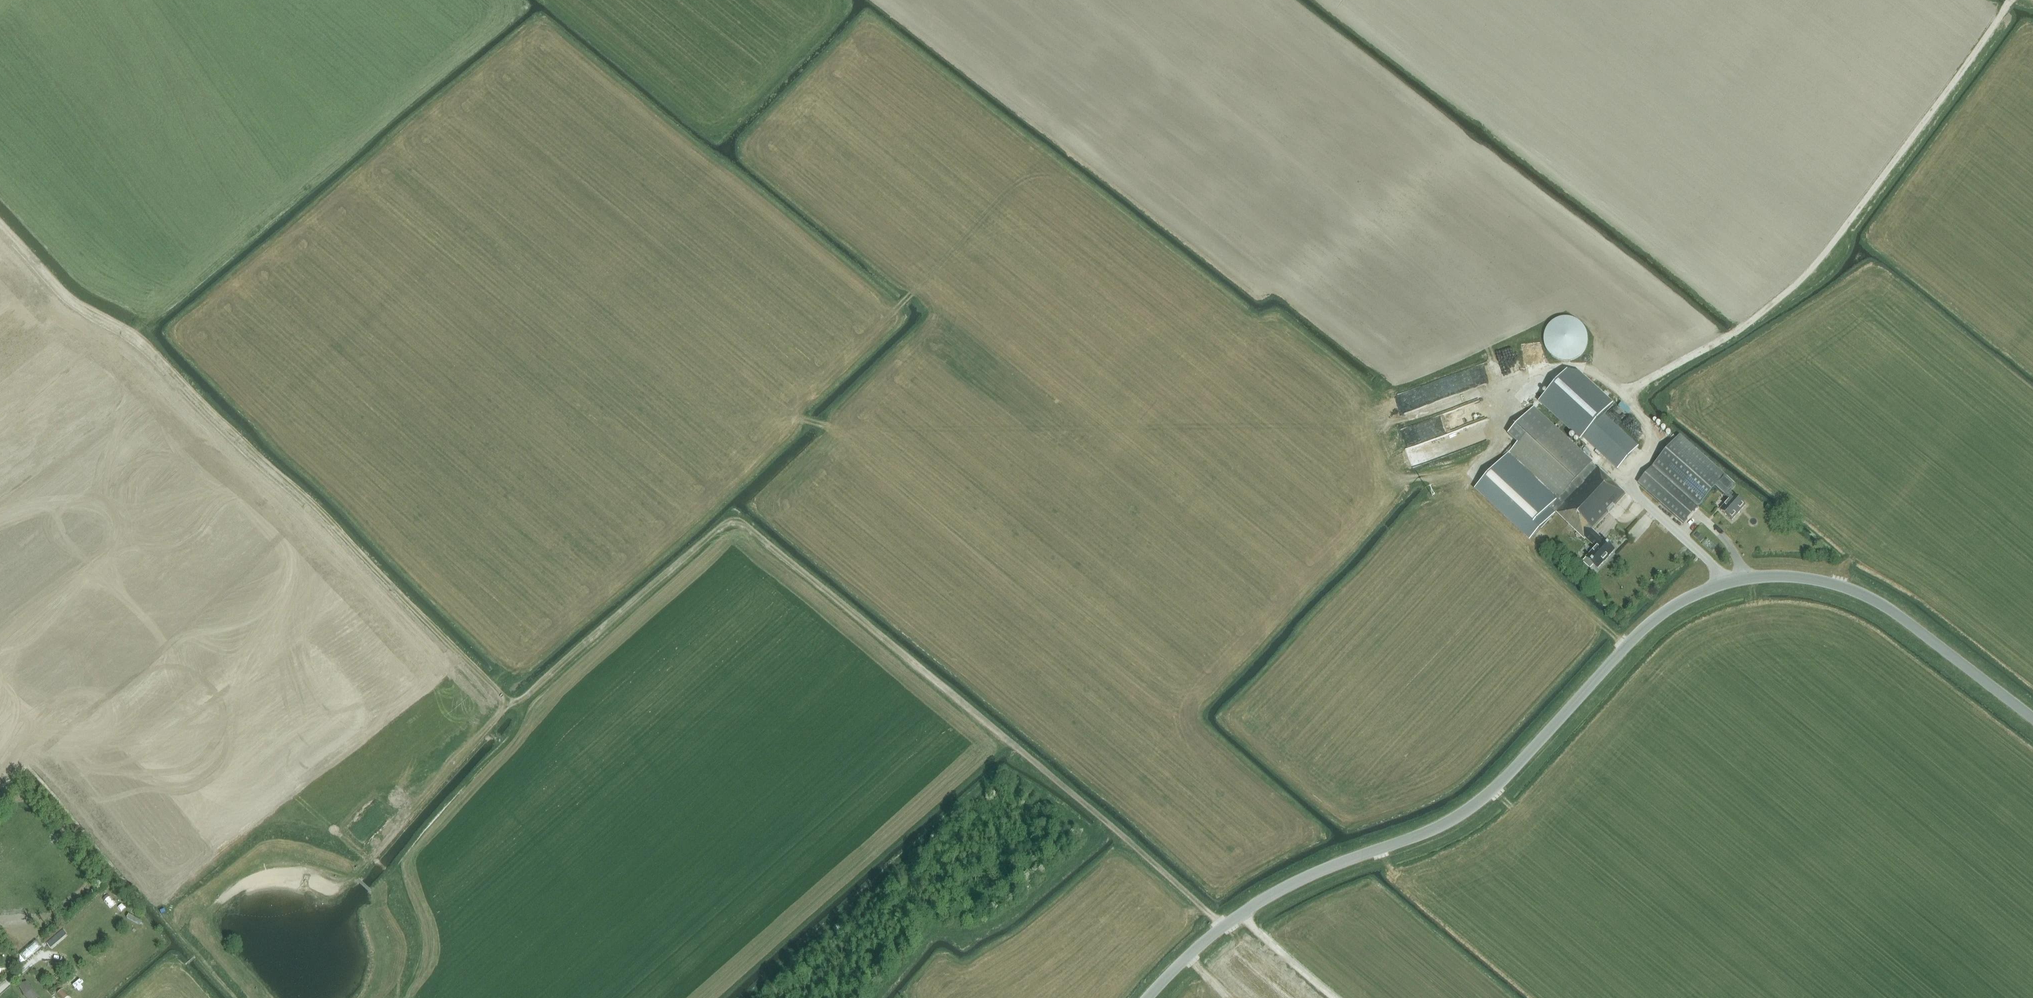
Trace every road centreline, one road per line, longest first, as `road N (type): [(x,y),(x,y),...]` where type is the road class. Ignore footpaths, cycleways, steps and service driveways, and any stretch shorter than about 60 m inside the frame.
road 1 (tertiary): [(1242,913),(1493,801),(1666,616),(1753,582),(1807,582),(1870,600),(2032,719)]
road 2 (tertiary): [(1148,997),(1242,913)]
road 3 (unclassified): [(1333,997),(1242,913)]

